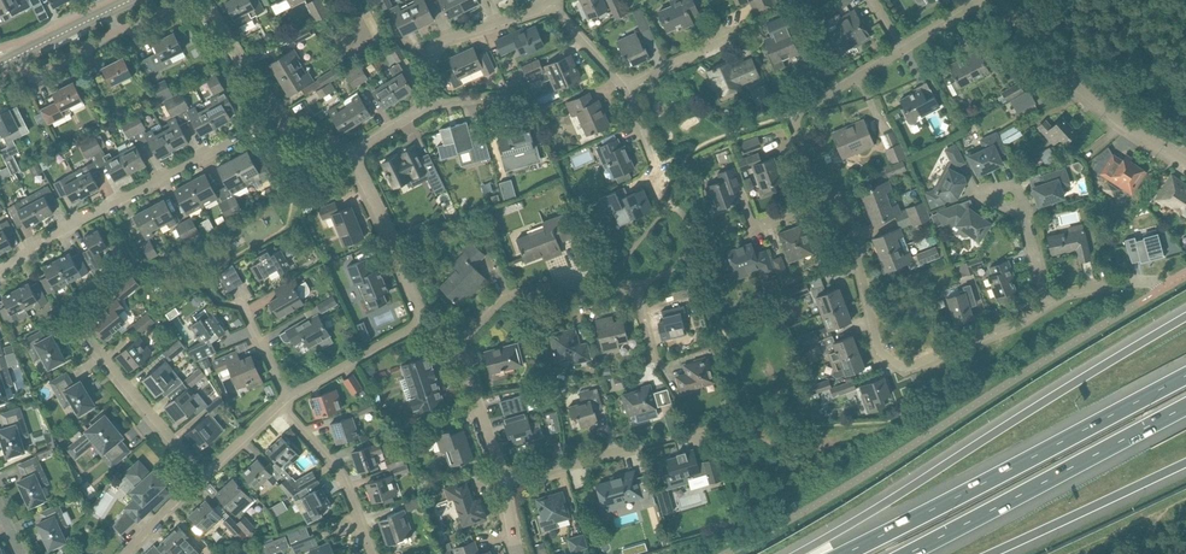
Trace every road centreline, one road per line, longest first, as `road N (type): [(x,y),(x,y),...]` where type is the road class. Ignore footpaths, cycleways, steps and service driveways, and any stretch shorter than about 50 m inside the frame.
road 1 (motorway): [(1185,318),(798,553)]
road 2 (motorway): [(1185,376),(843,553)]
road 3 (residential): [(825,202),(848,207),(877,345),(895,362),(919,365),(1046,304)]
road 4 (residential): [(0,274),(41,242),(275,121)]
road 5 (motorway): [(908,553),(1185,408)]
road 6 (residential): [(455,347),(505,299),(572,283),(635,299),(654,359)]
road 7 (residential): [(1185,163),(1111,115),(995,0)]
road 8 (motorway): [(990,553),(1185,464)]
road 9 (residential): [(202,479),(69,311)]
road 10 (residential): [(825,202),(800,113),(901,48)]
road 11 (residential): [(504,480),(705,430)]
road 12 (residential): [(424,322),(353,153)]
road 13 (residential): [(429,100),(435,46),(551,5)]
road 14 (residential): [(374,553),(345,475),(286,402)]
road 15 (residential): [(286,402),(424,322)]
road 16 (tertiary): [(0,66),(133,0)]
road 17 (residential): [(1046,304),(1185,275)]
road 18 (residential): [(275,121),(201,0)]
road 19 (residential): [(504,480),(455,347)]
road 20 (residential): [(628,85),(742,30)]

